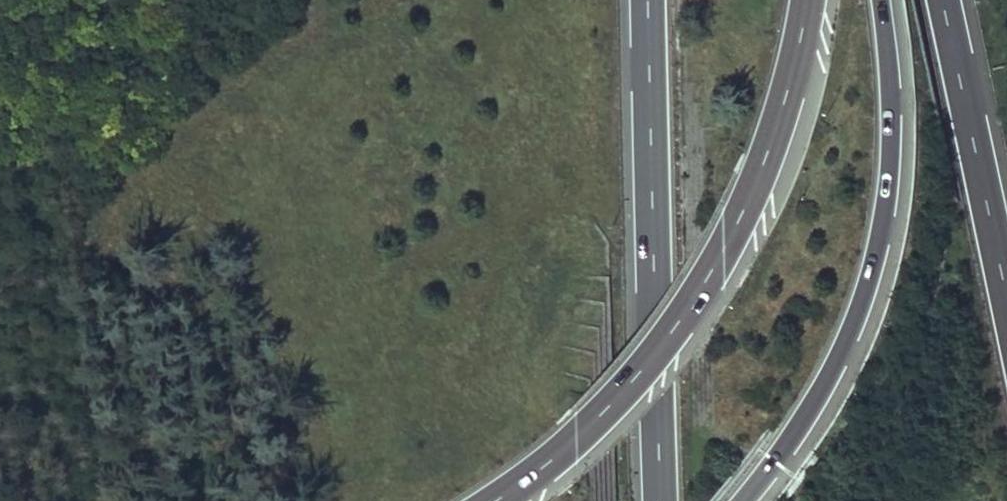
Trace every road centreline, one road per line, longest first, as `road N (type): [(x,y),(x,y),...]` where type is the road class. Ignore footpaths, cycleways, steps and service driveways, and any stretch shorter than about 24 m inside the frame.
road 1 (motorway): [(498,500),(616,398),(692,305),(765,160),(806,0)]
road 2 (motorway): [(746,500),(812,406),(872,267),(885,209),(889,116),(879,0)]
road 3 (motorway): [(645,0),(661,500)]
road 4 (motorway): [(1006,303),(940,0)]

